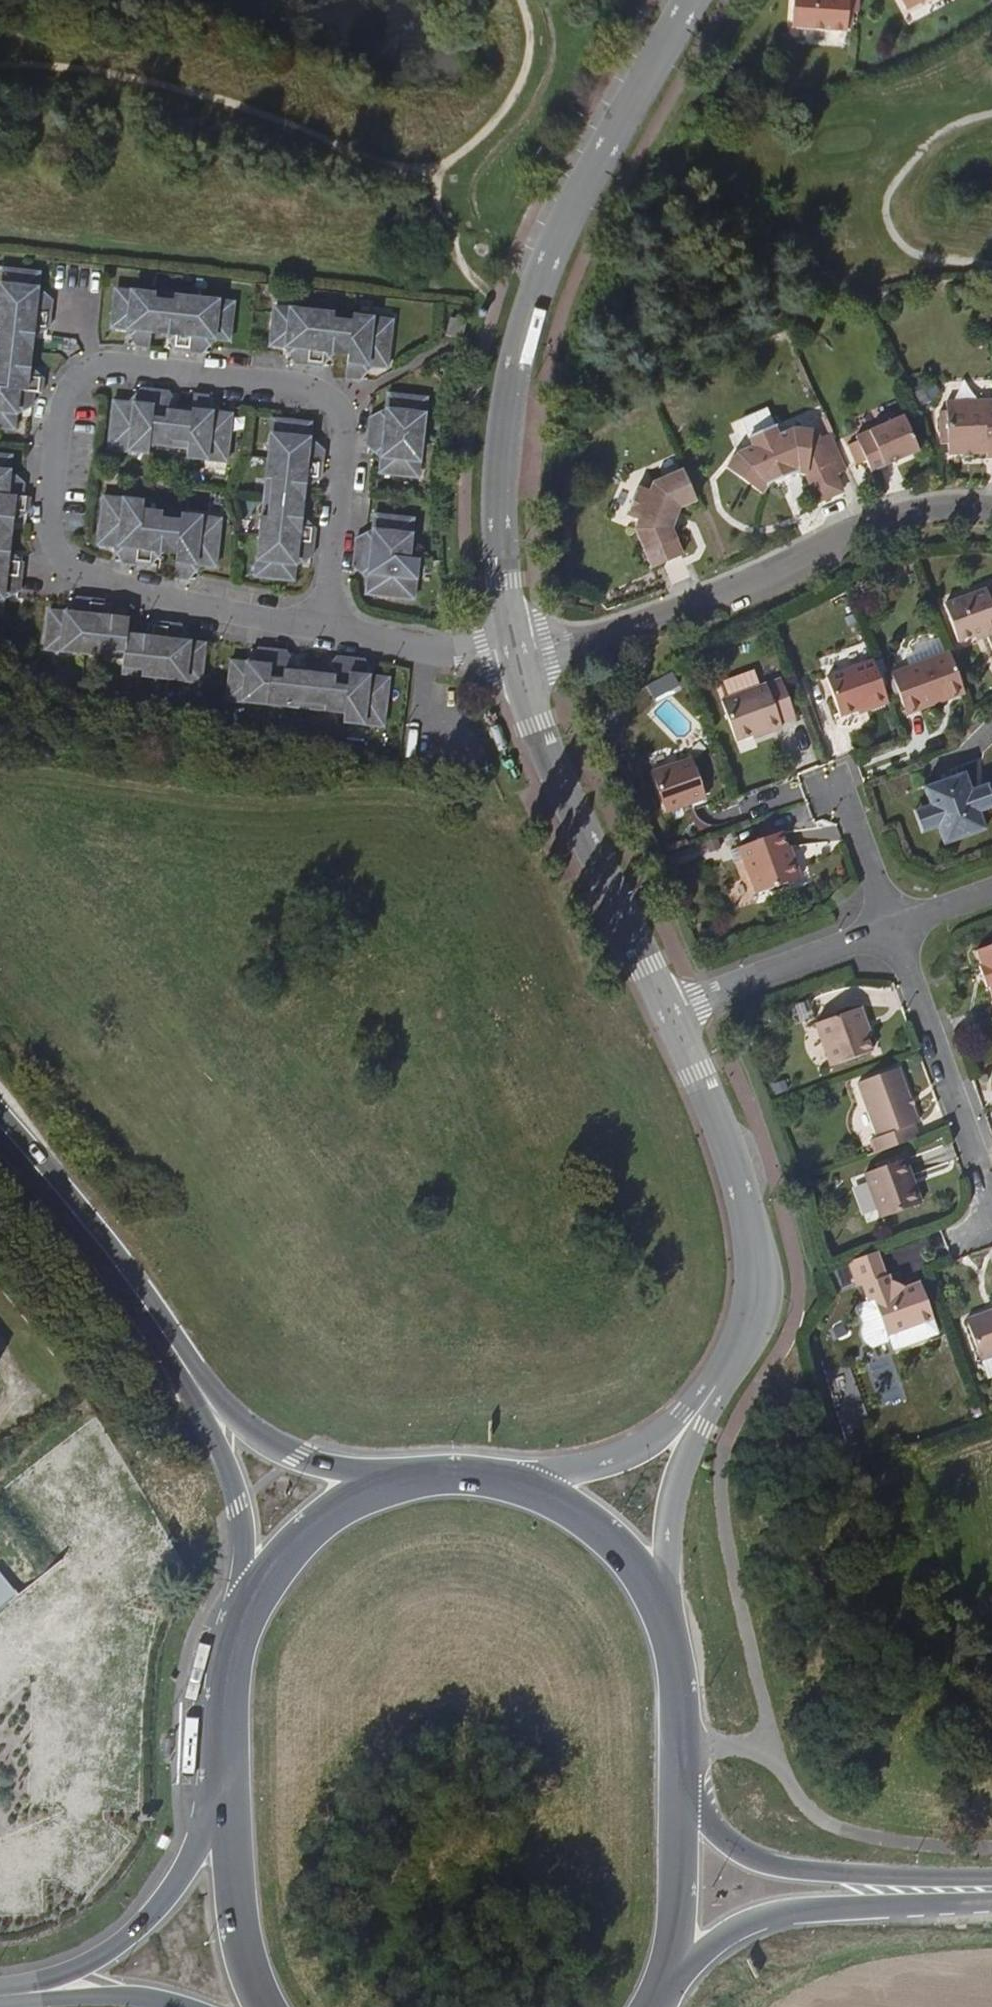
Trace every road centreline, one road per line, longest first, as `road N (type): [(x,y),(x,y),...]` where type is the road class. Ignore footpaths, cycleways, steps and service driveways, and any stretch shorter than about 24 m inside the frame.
road 1 (residential): [(322,633),(85,578),(51,551),(44,508),(55,414),(62,391),(89,369),(303,387),(332,406),(343,433)]
road 2 (tertiary): [(521,655),(495,519),(508,374),(546,257),(687,0)]
road 3 (residential): [(521,655),(706,599),(875,521),(941,508),(991,510)]
road 4 (tertiary): [(672,1016),(551,766),(521,655)]
road 5 (secondary): [(657,1994),(712,1941),(759,1919),(991,1901)]
road 6 (secondary): [(991,1883),(802,1872),(747,1860),(710,1831),(674,1781)]
road 7 (tertiary): [(730,1344),(744,1315),(750,1250),(697,1071),(672,1016)]
road 8 (residential): [(889,931),(991,1216)]
road 9 (unclassified): [(227,1807),(156,1915),(107,1957),(5,1995)]
road 10 (secondary): [(166,1349),(0,1121)]
road 11 (tertiary): [(656,1612),(687,1455),(730,1344)]
road 12 (secondary): [(393,1489),(294,1461),(235,1425),(166,1349)]
road 13 (secondary): [(166,1349),(213,1453),(250,1608)]
road 14 (tertiary): [(730,1344),(638,1448),(511,1485)]
road 15 (residential): [(672,1016),(889,931)]
road 16 (secondary): [(657,1994),(675,1923),(674,1781)]
road 17 (secondary): [(227,1807),(238,1917),(269,2006)]
road 18 (secondary): [(250,1608),(223,1703),(227,1807)]
road 19 (residential): [(521,655),(459,658),(322,633)]
road 20 (residential): [(343,433),(322,633)]
road 21 (secondary): [(656,1612),(635,1572),(597,1532),(511,1485)]
road 22 (secondary): [(393,1489),(347,1503),(309,1531),(250,1608)]
road 23 (secondary): [(674,1781),(668,1644),(656,1612)]
road 24 (unclassified): [(5,1995),(175,2006)]
road 25 (residential): [(889,931),(845,811),(826,793)]

